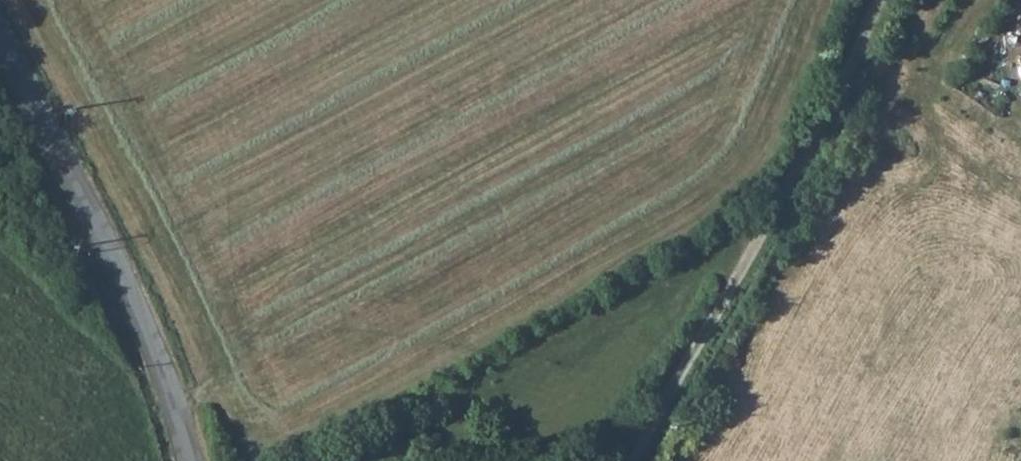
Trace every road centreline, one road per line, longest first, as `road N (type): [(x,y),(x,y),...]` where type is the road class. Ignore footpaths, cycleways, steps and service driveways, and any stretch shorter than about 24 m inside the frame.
road 1 (track): [(876,0),(840,101),(638,460)]
road 2 (tertiary): [(0,42),(136,305),(188,460)]

